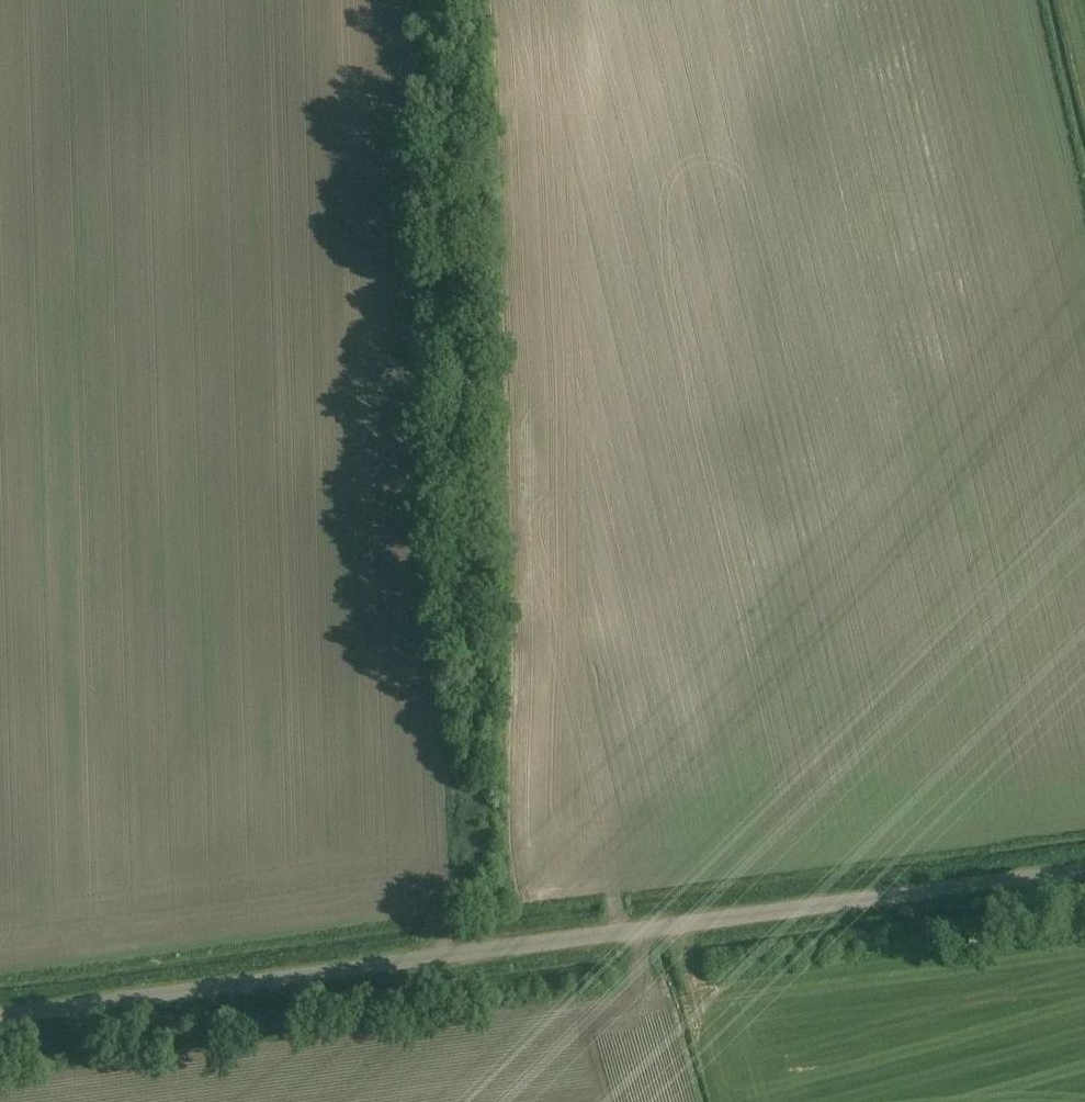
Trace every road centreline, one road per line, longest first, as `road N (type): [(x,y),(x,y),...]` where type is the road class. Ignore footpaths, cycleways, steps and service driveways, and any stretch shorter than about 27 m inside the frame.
road 1 (unclassified): [(0,1018),(1084,877)]

